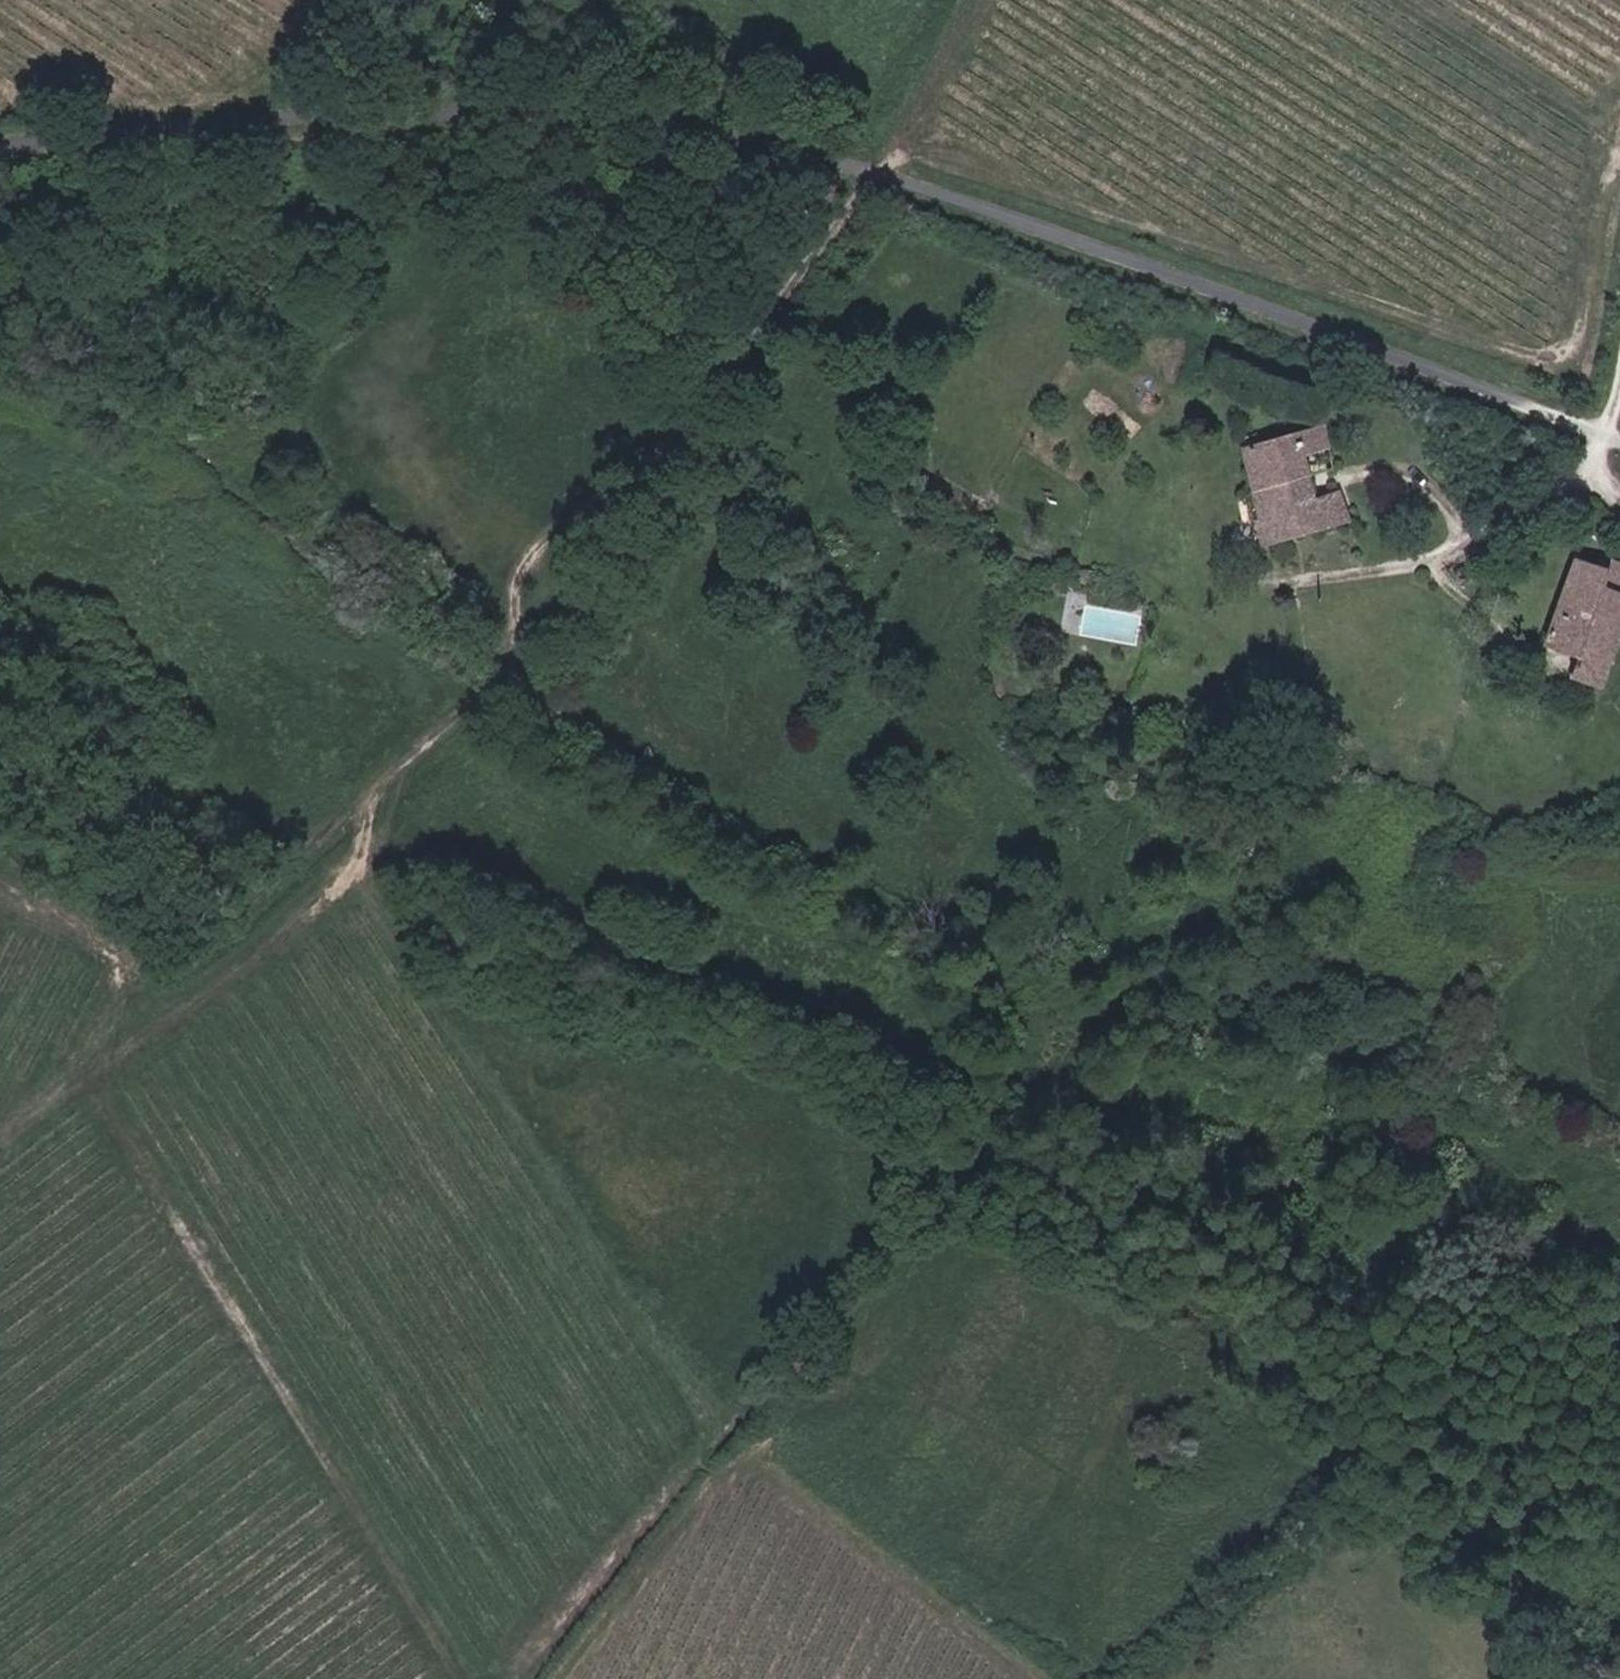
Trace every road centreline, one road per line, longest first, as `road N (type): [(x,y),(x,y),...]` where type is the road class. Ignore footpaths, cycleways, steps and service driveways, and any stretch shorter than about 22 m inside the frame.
road 1 (track): [(753,357),(888,172),(915,151),(951,154),(1534,358),(1569,357),(1587,333),(1604,188),(1619,168)]
road 2 (unclassified): [(1619,382),(1586,472),(1551,499),(1409,567),(1282,581)]

